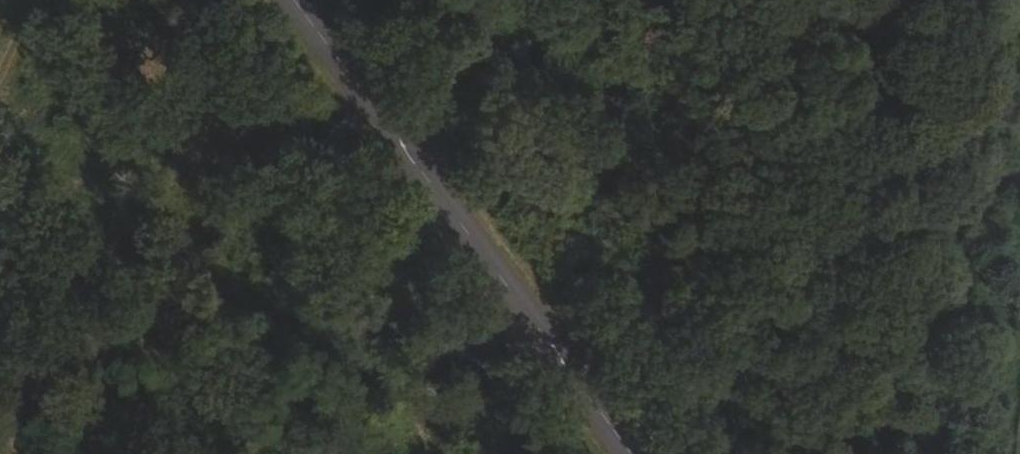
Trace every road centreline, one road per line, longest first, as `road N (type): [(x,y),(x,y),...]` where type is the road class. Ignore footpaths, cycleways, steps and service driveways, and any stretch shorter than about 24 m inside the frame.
road 1 (secondary): [(633,453),(290,0)]

